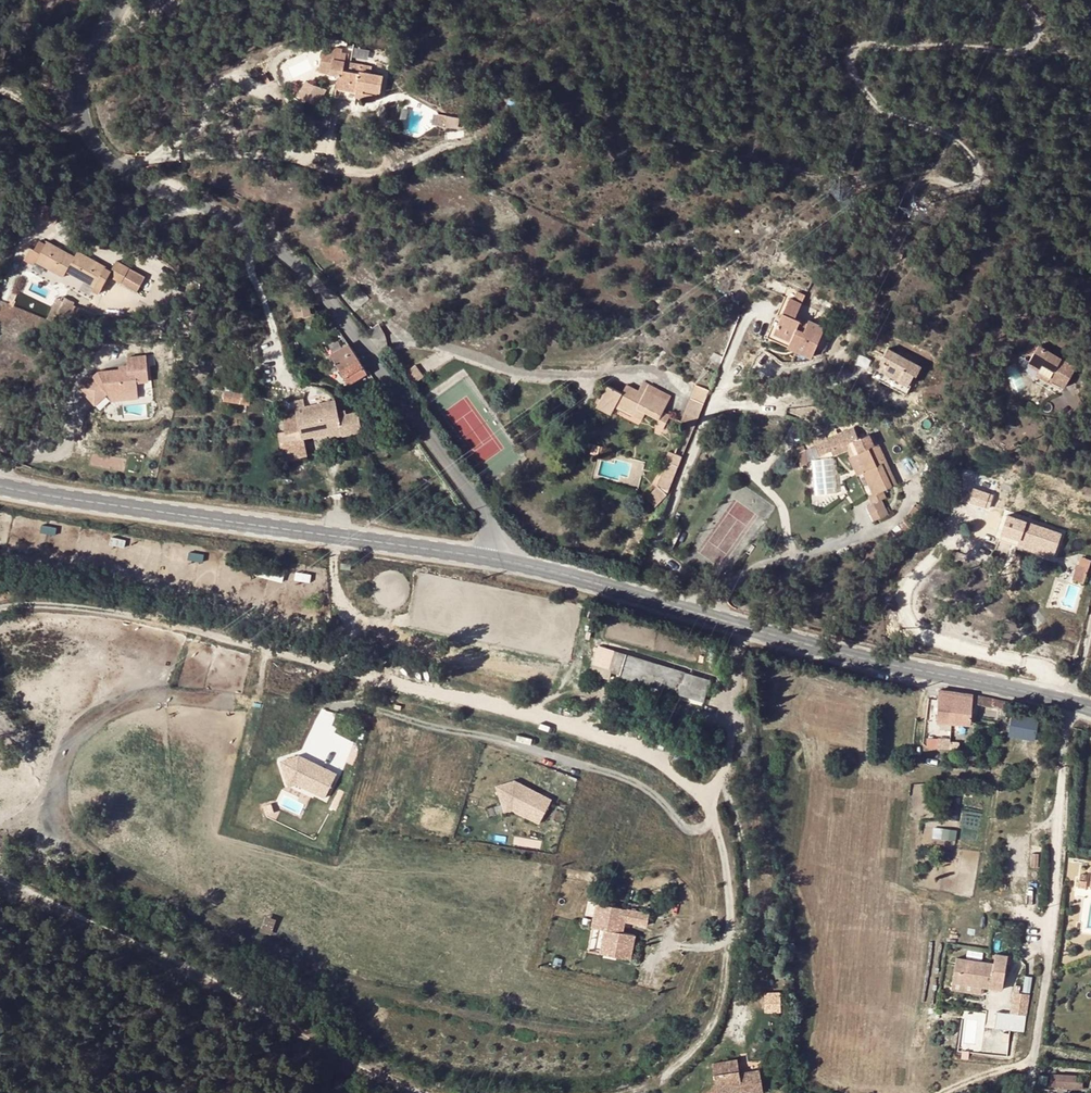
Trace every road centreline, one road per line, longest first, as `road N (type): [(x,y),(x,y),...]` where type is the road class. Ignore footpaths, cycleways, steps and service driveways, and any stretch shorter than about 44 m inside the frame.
road 1 (track): [(633,1090),(661,1078),(707,1034),(730,935),(725,858),(712,815),(671,773),(595,735),(508,709),(132,616),(58,606),(0,609)]
road 2 (track): [(1023,0),(1038,29),(1026,50),(865,45),(850,56),(852,75),(880,111),(944,133),(973,159),(978,178),(965,191),(936,180),(874,188),(845,168),(820,176),(588,112)]
road 3 (unclassified): [(504,562),(492,525),(298,266),(245,230),(127,176),(91,143),(80,87),(119,0)]
road 4 (secondary): [(1090,708),(882,663),(504,562)]
road 5 (secondary): [(504,562),(0,487)]
road 6 (track): [(0,881),(197,972),(423,1092)]
road 7 (track): [(712,815),(689,830),(639,784),(615,774),(360,705),(330,712)]
road 8 (track): [(737,1038),(746,863),(720,783)]
road 9 (track): [(703,801),(724,777),(743,626)]

